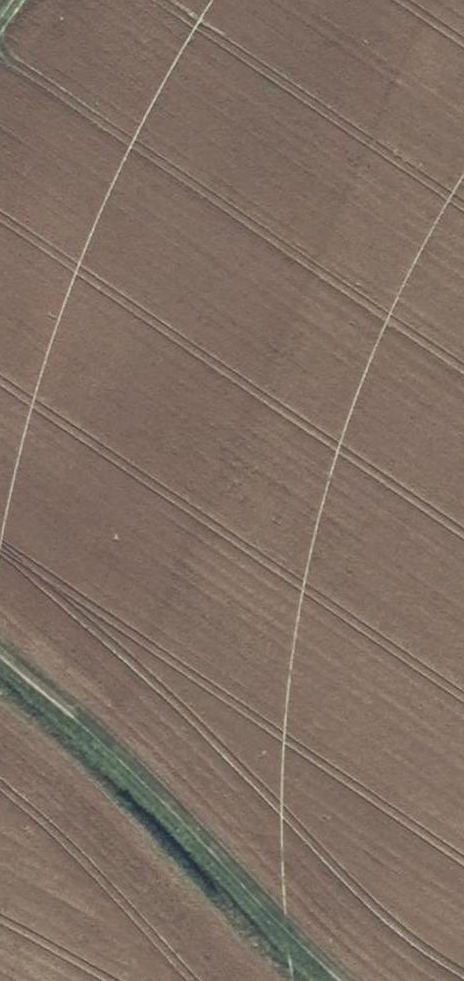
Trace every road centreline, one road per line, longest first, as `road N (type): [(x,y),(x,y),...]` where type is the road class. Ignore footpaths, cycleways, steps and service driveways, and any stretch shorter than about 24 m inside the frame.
road 1 (track): [(341,980),(84,723),(0,650)]

